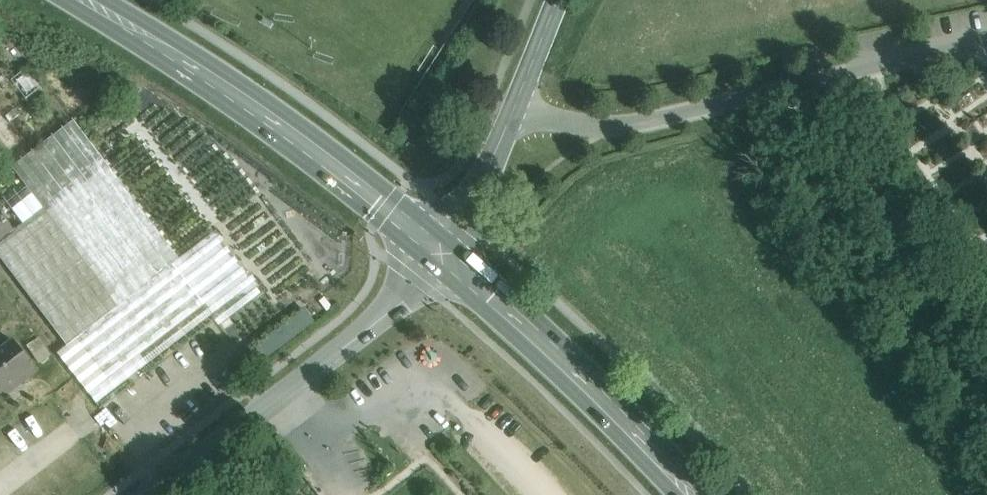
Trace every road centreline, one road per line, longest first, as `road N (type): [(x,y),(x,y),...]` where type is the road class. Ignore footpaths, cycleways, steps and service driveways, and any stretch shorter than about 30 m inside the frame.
road 1 (unclassified): [(986,42),(637,123),(599,128),(516,107)]
road 2 (primary): [(66,0),(230,99),(441,256)]
road 3 (tertiary): [(441,256),(403,301),(152,494)]
road 4 (primary): [(441,256),(683,494)]
road 5 (secondary): [(441,256),(516,107)]

